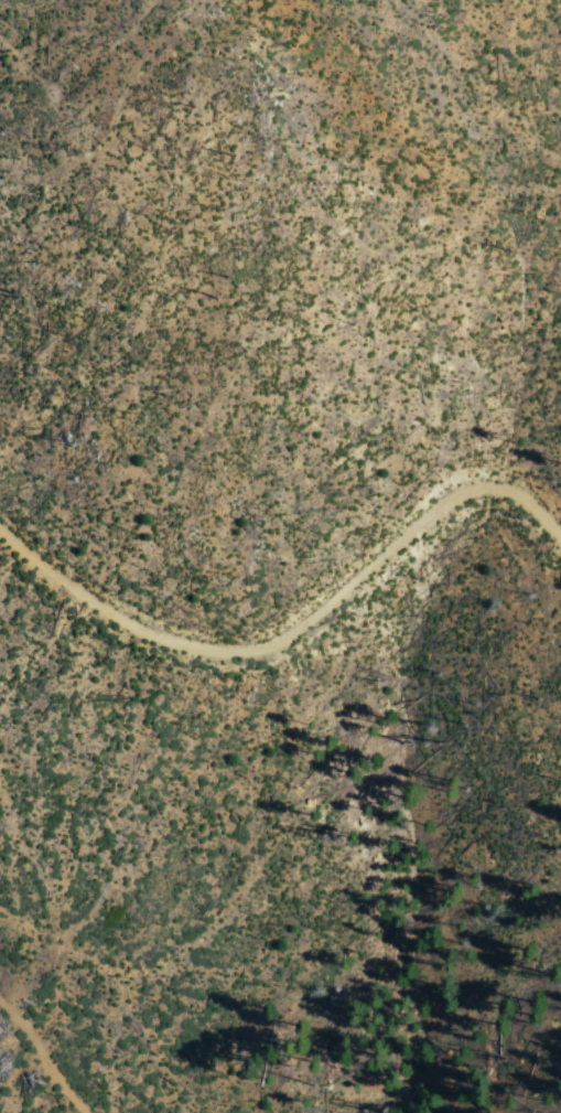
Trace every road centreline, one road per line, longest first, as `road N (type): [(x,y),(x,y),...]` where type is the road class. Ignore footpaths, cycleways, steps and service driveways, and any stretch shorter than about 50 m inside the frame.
road 1 (track): [(560,538),(509,494),(464,491),(310,621),(271,645),(224,653),(155,636),(100,609),(0,530)]
road 2 (track): [(85,1112),(0,1004)]

